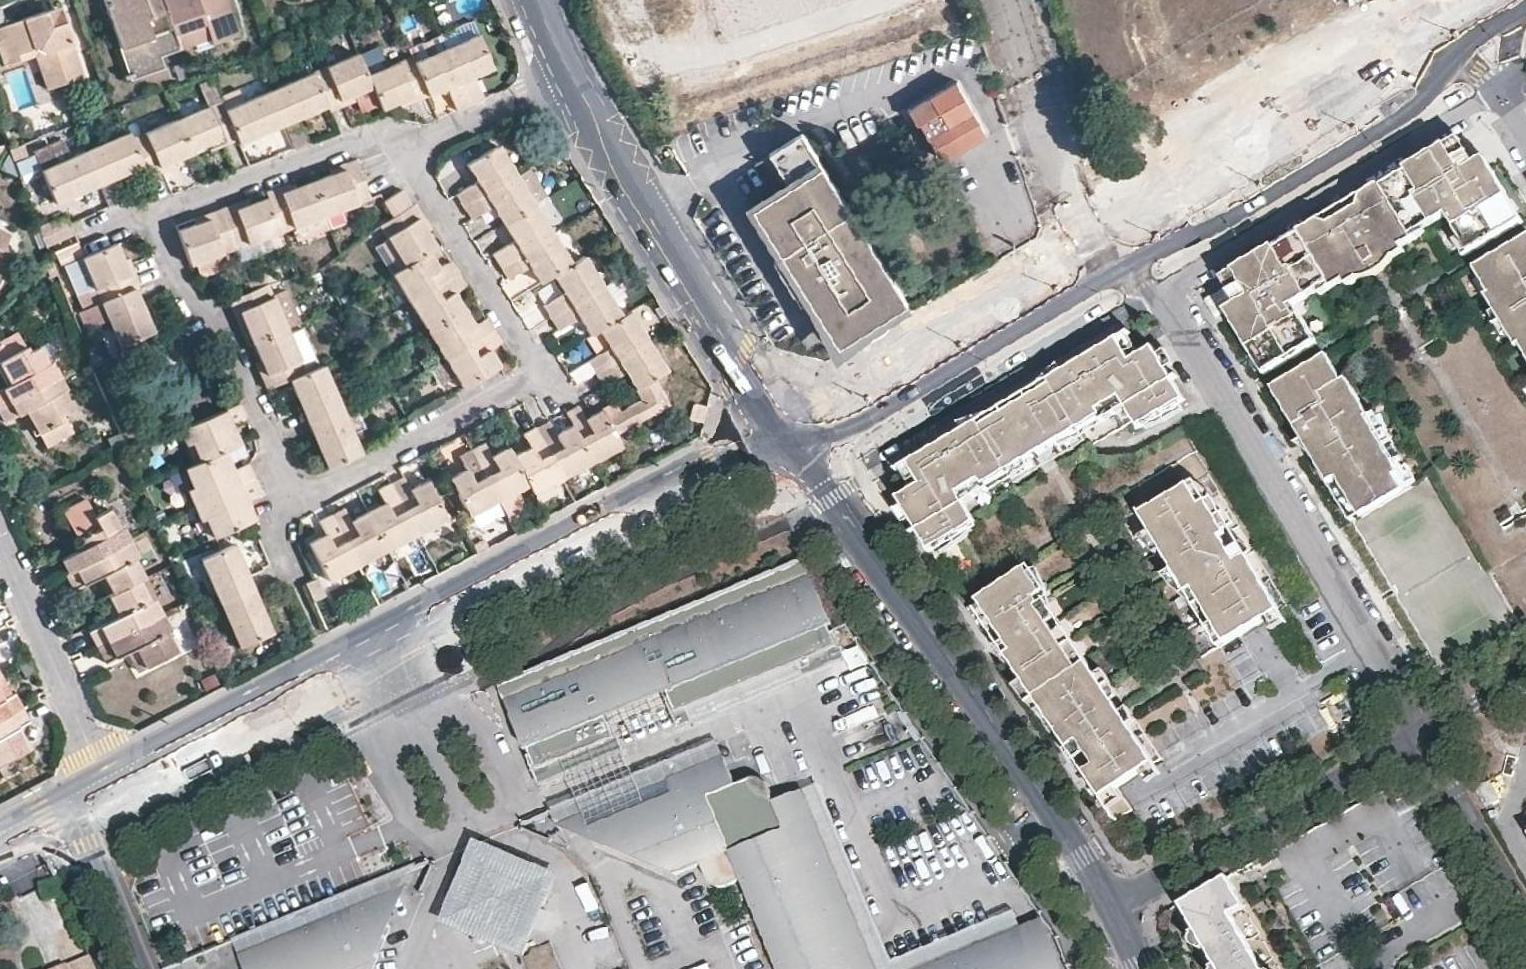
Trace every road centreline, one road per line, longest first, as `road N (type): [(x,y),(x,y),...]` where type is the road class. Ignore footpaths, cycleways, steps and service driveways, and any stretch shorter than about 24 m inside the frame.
road 1 (secondary): [(1457,0),(1337,58),(1199,142),(1068,258),(787,428)]
road 2 (secondary): [(787,428),(106,784)]
road 3 (residential): [(1115,904),(787,428)]
road 4 (residential): [(406,144),(538,376),(293,496)]
road 5 (residential): [(1162,288),(1421,733)]
road 6 (residential): [(787,428),(572,72)]
road 7 (residential): [(1162,288),(1505,80)]
road 8 (secondary): [(1455,59),(1377,128),(1238,213),(1124,266)]
road 9 (residential): [(1421,733),(1115,904)]
road 10 (residential): [(293,496),(223,316),(178,280),(152,211)]
road 11 (residential): [(152,211),(380,127),(406,144)]
road 12 (residential): [(106,784),(0,540)]
road 13 (residential): [(920,388),(957,407),(1144,299)]
road 14 (secondary): [(1124,266),(920,388)]
road 15 (residential): [(1421,733),(1525,912)]
road 16 (residential): [(406,144),(572,72)]
road 17 (residential): [(142,968),(73,802)]
road 18 (secondary): [(920,388),(866,419),(787,428)]

